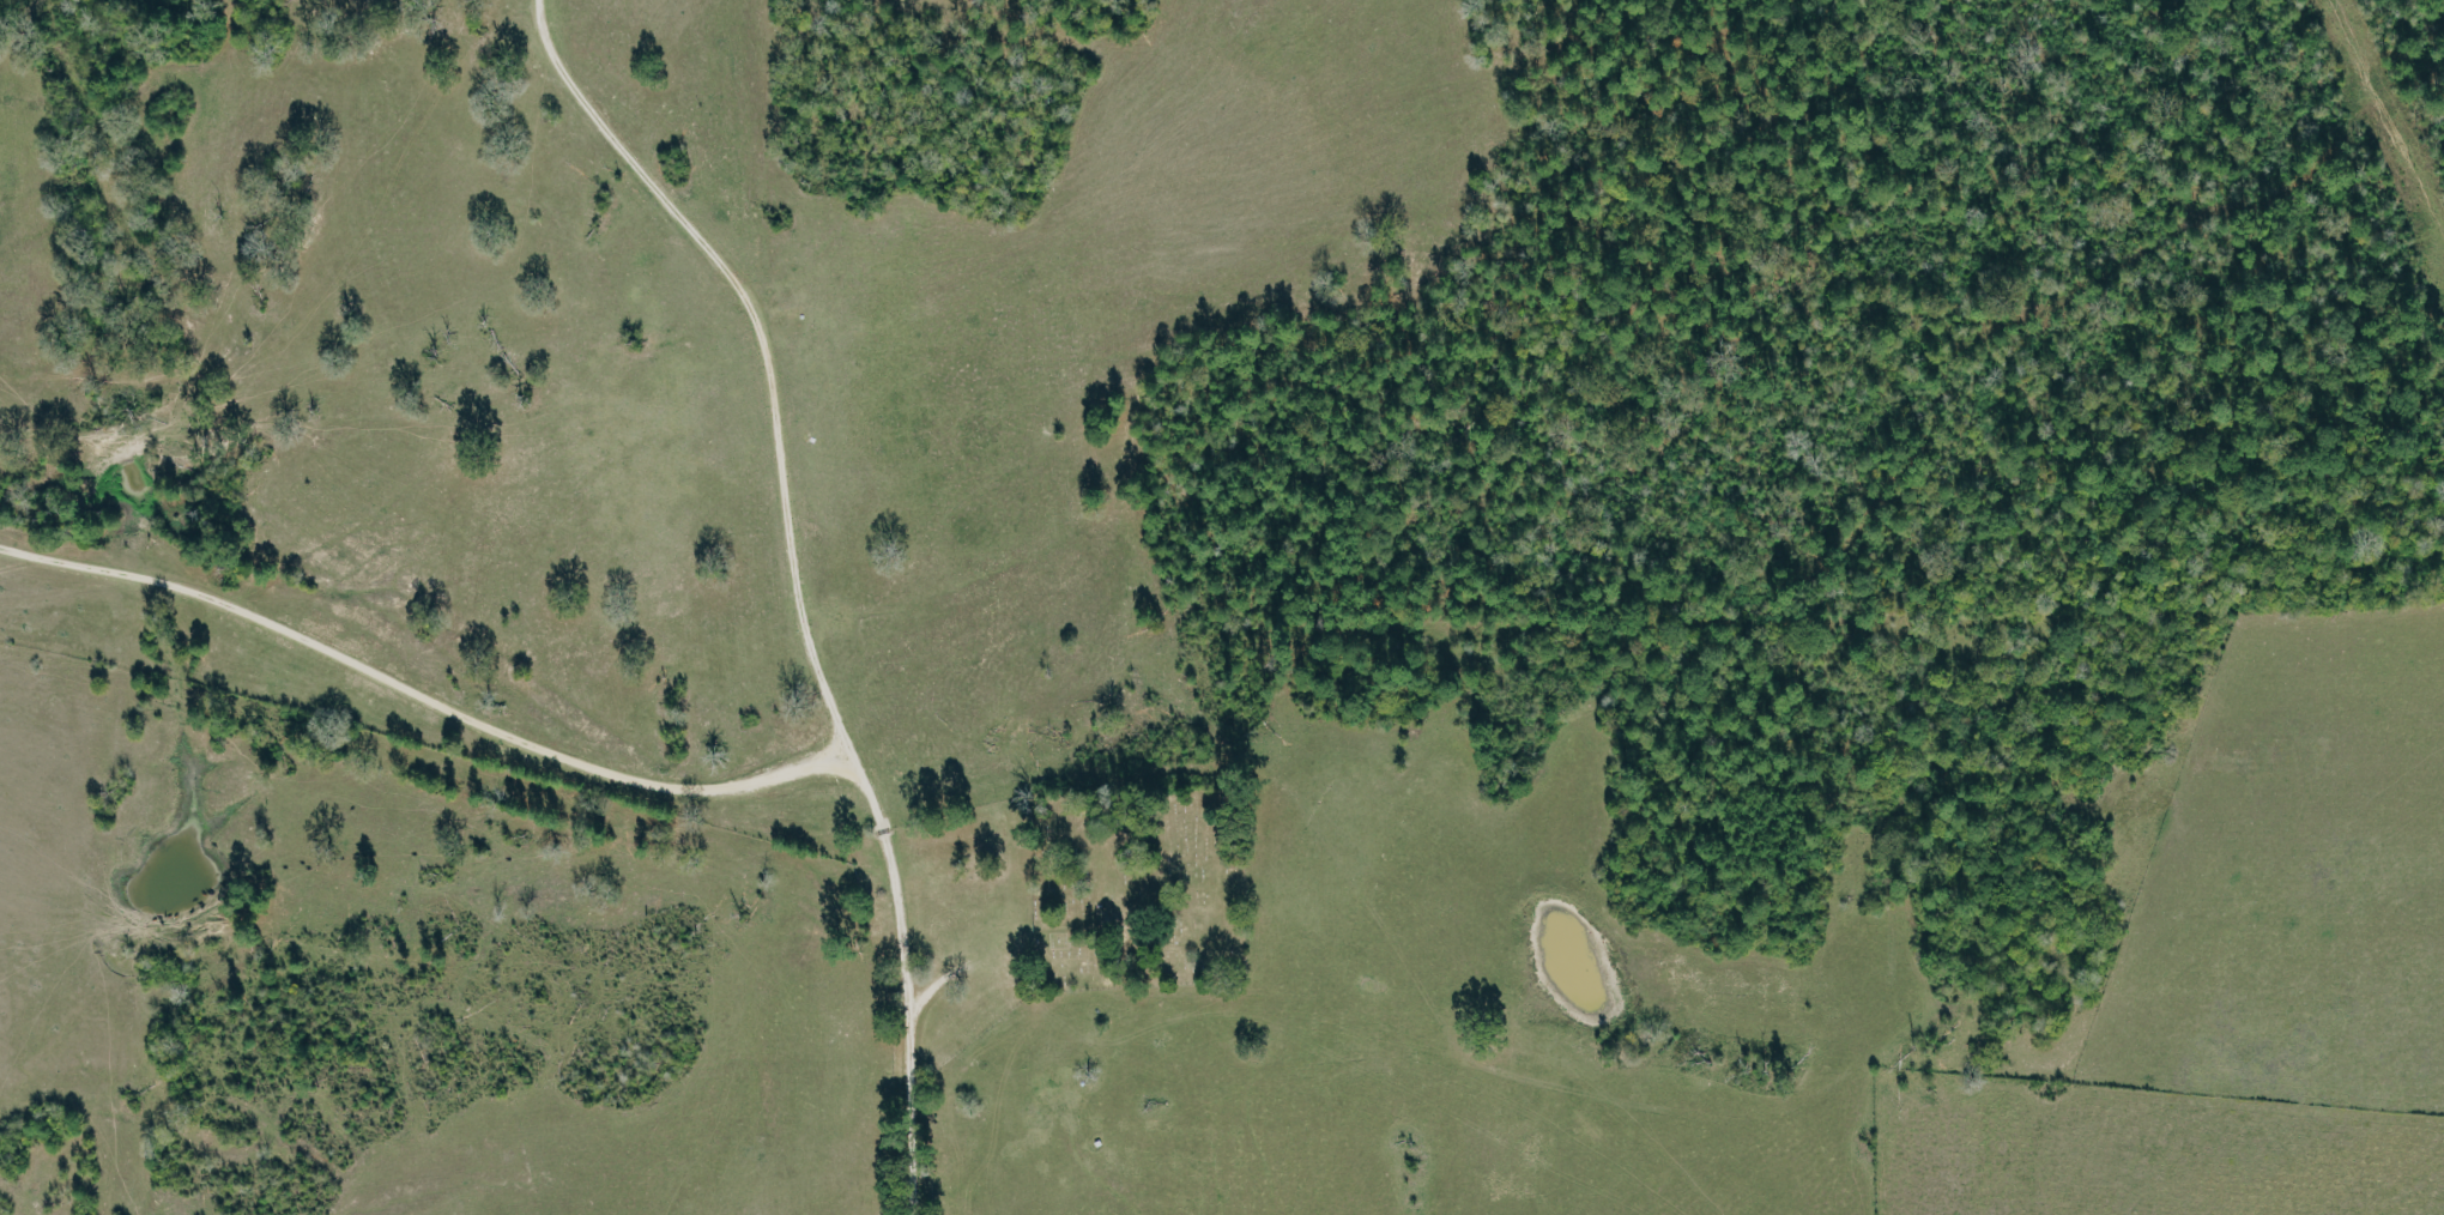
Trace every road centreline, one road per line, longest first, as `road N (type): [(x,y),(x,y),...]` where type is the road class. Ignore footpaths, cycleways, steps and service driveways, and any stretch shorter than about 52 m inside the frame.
road 1 (residential): [(910,1214),(907,991),(894,881),(873,800),(809,655)]

